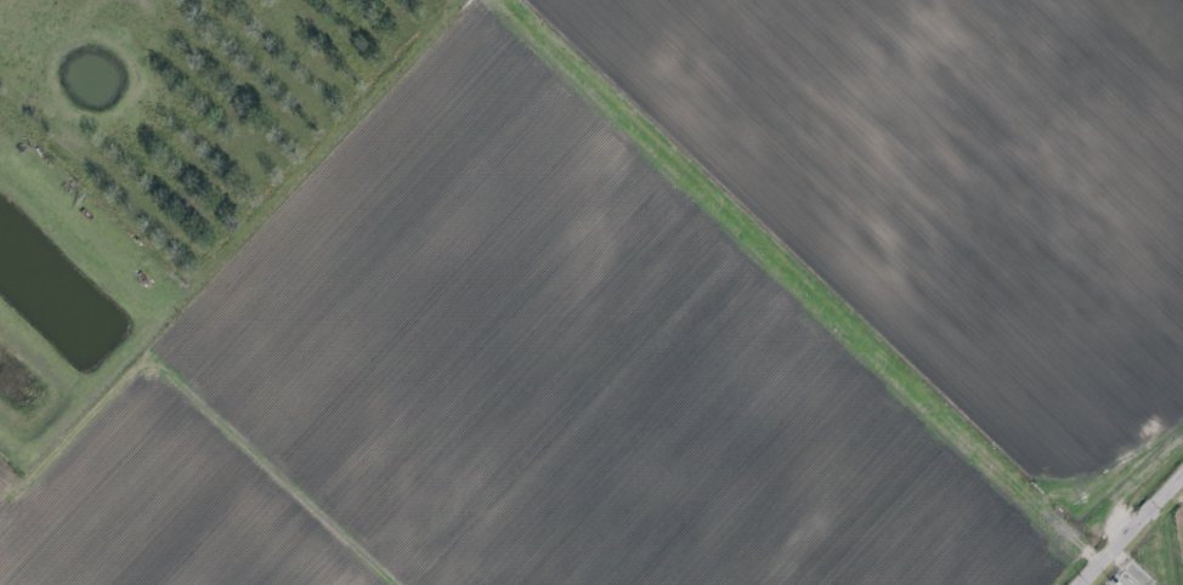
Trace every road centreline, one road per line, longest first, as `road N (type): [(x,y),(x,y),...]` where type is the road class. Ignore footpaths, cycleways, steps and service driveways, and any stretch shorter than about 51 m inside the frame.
road 1 (residential): [(355,584),(0,270)]
road 2 (residential): [(1182,479),(1083,584)]

